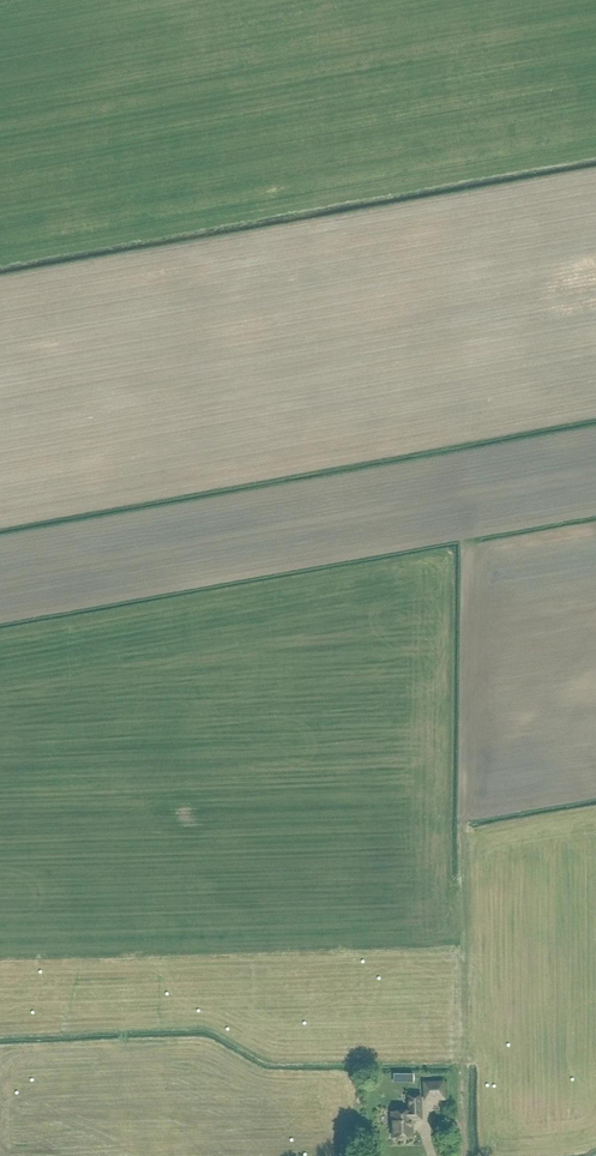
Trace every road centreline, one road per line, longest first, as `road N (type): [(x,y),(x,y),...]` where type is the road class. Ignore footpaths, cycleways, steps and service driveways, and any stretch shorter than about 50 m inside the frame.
road 1 (track): [(458,918),(465,1155)]

